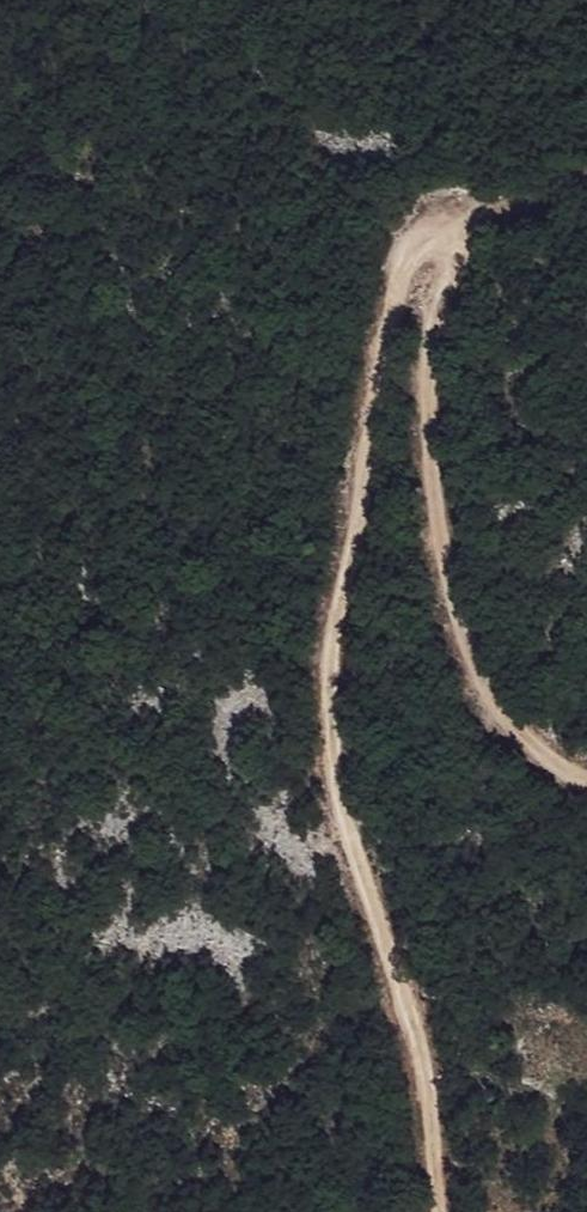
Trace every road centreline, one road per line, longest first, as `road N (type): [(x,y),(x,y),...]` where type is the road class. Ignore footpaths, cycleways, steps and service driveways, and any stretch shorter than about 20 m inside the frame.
road 1 (track): [(443,1211),(417,1030),(353,848),(331,736),(336,637),(398,292),(413,249),(434,236),(457,259),(443,431),(454,563),(481,673),(510,730),(586,776)]
road 2 (track): [(586,177),(531,210),(445,218),(434,236)]

